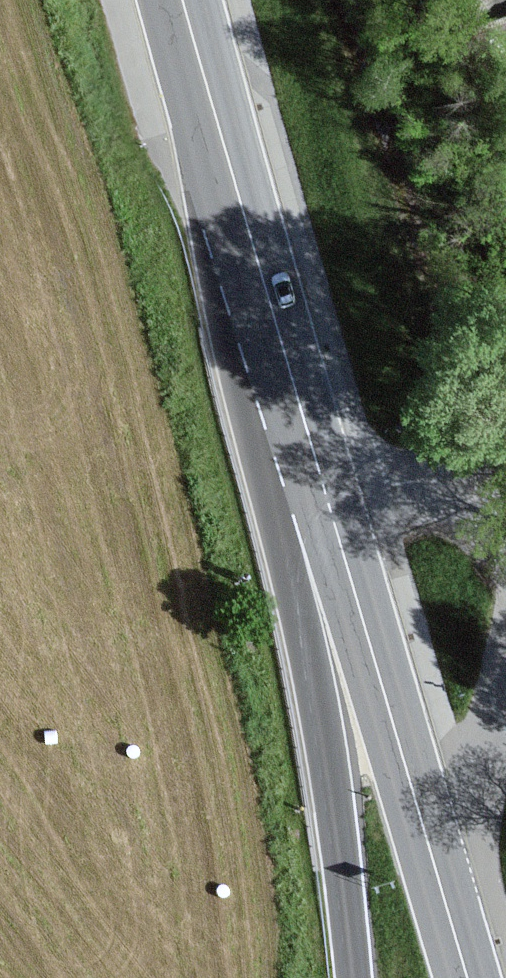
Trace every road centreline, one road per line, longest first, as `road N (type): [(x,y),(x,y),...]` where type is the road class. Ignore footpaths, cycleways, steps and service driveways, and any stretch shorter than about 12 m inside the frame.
road 1 (primary): [(279,329),(466,977)]
road 2 (motorway): [(279,329),(352,977)]
road 3 (primary): [(182,0),(279,329)]

